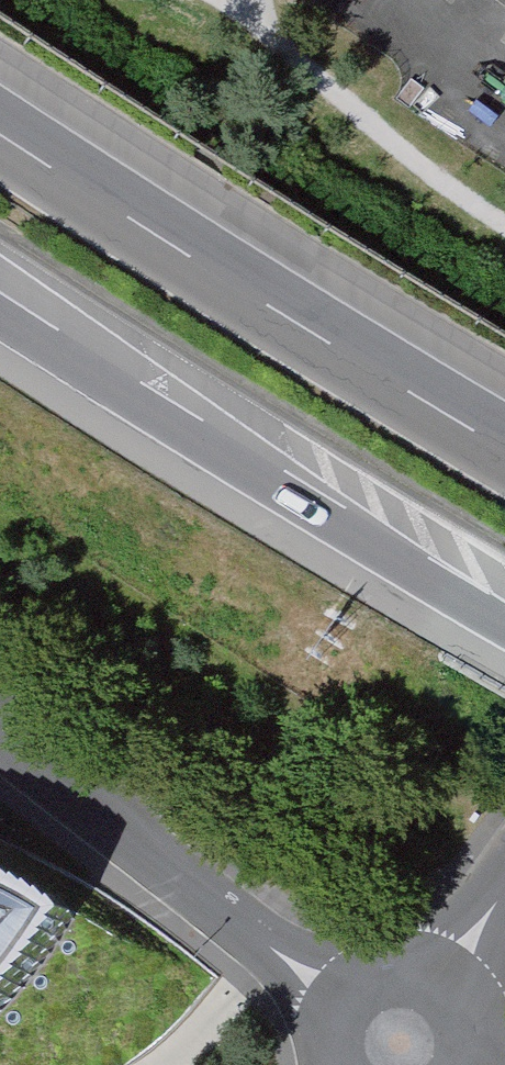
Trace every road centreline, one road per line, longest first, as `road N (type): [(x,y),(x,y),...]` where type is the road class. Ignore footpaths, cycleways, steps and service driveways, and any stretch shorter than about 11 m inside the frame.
road 1 (motorway): [(504,446),(0,130)]
road 2 (motorway): [(0,296),(504,604)]
road 3 (unclassified): [(400,1042),(0,743)]
road 4 (residential): [(400,1042),(504,896)]

